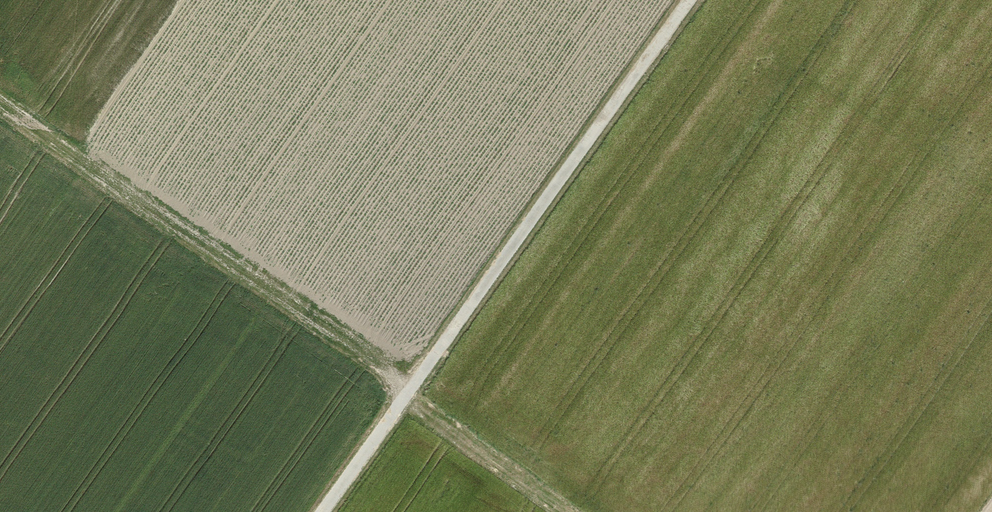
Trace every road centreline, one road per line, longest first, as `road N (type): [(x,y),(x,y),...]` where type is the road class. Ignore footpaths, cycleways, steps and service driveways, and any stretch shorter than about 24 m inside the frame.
road 1 (track): [(320,511),(694,0)]
road 2 (track): [(403,397),(0,92)]
road 3 (track): [(601,511),(419,375)]

